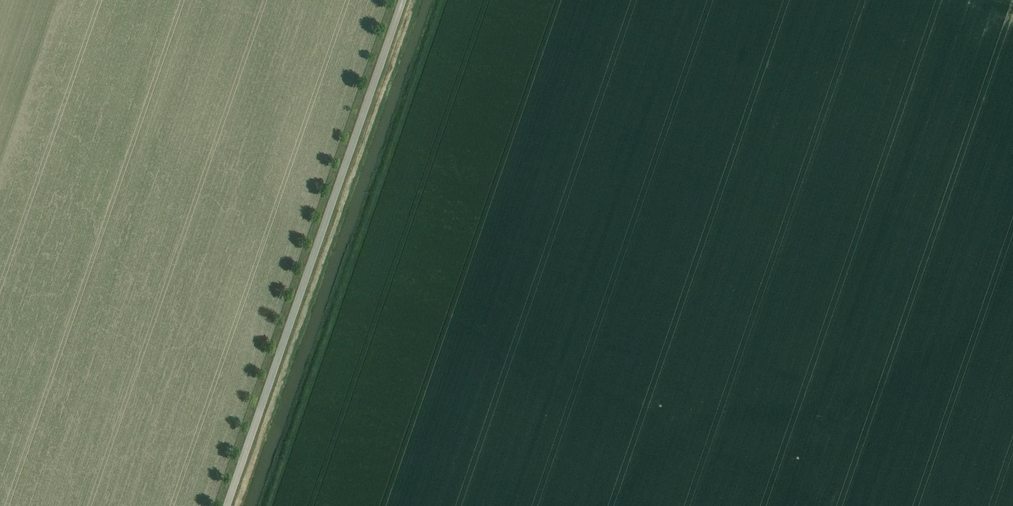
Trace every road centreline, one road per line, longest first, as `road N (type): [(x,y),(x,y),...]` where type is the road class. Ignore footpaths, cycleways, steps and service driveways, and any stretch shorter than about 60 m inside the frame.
road 1 (unclassified): [(226,505),(402,0)]
road 2 (track): [(445,0),(270,505)]

